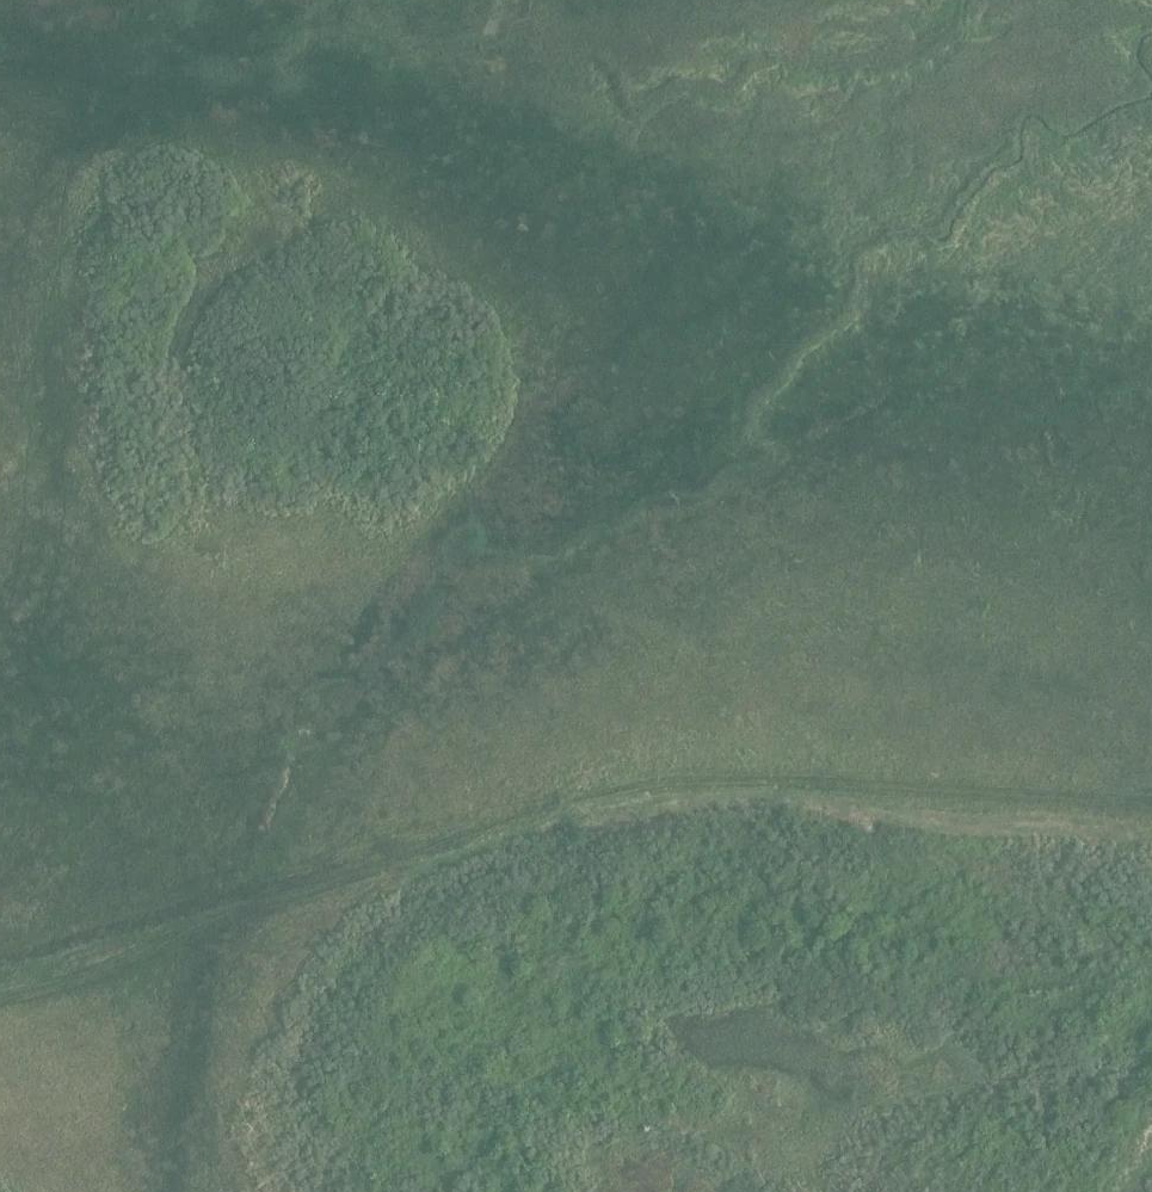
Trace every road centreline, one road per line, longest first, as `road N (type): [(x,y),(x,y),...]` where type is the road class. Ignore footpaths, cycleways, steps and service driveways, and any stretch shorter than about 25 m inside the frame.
road 1 (track): [(0,1007),(160,958),(274,889)]

